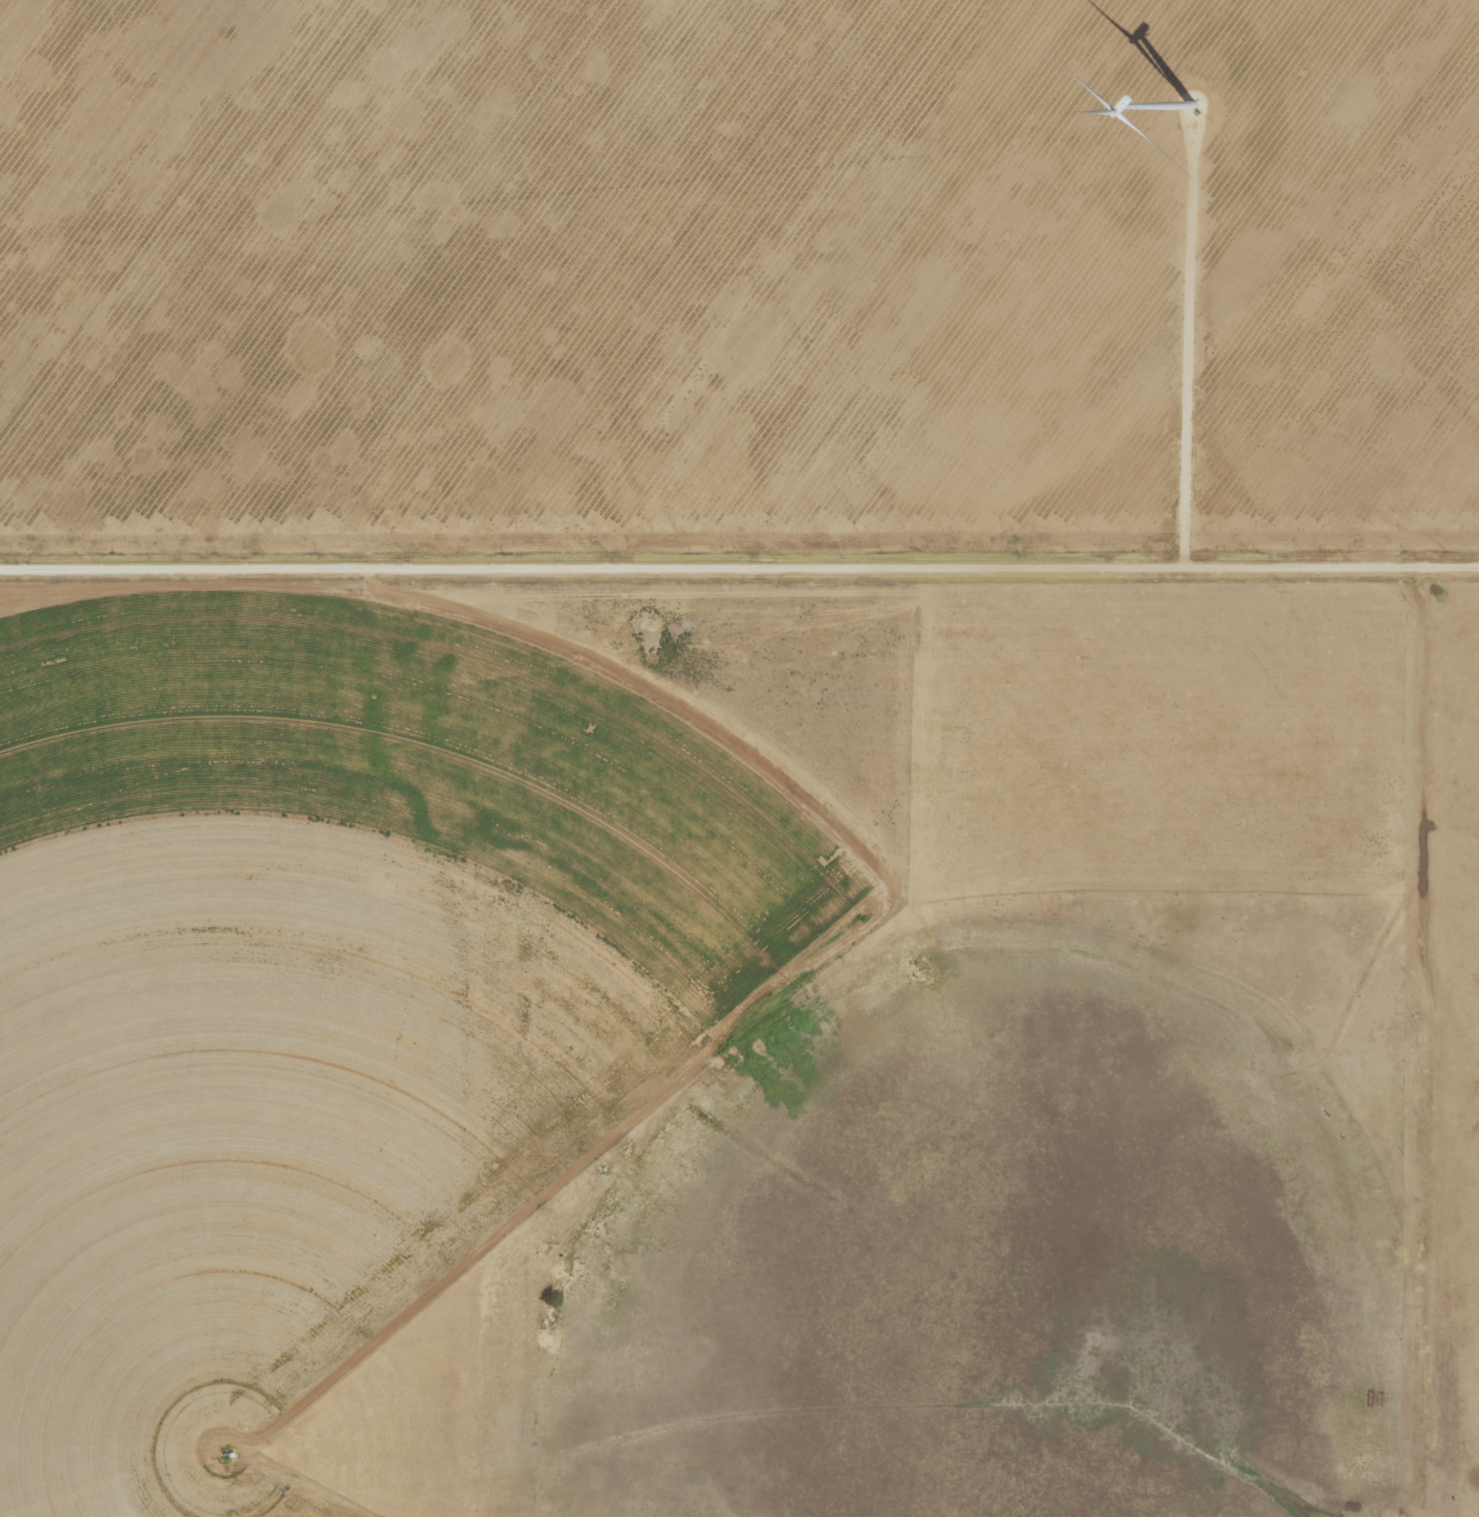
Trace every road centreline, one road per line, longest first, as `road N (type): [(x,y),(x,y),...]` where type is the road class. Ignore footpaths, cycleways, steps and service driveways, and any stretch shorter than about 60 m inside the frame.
road 1 (residential): [(0,574),(1478,568)]

